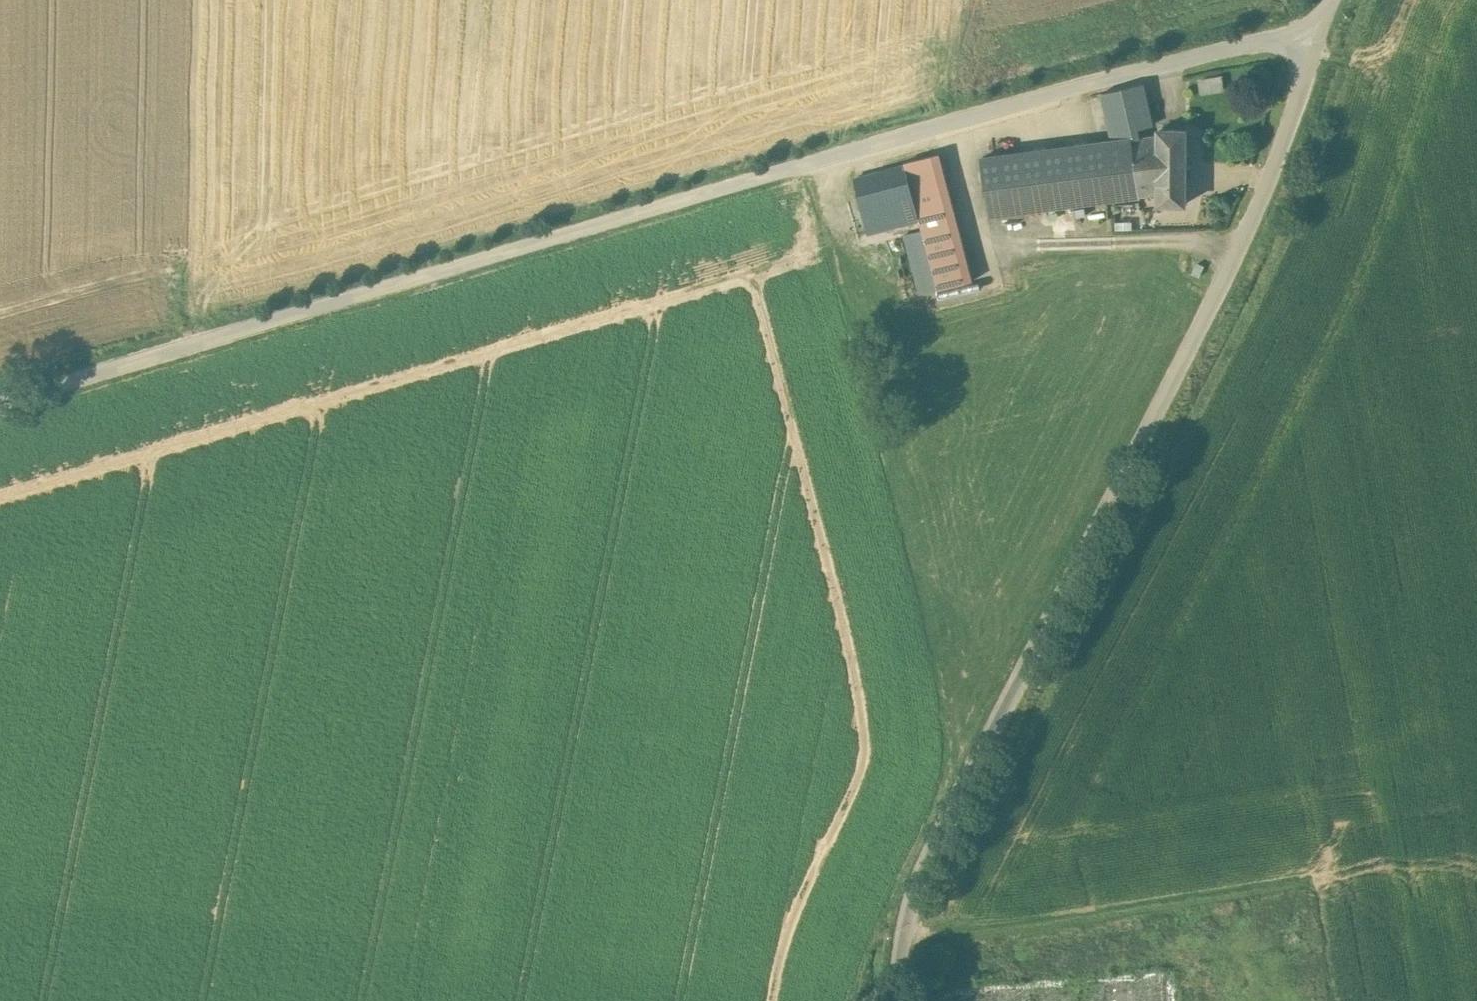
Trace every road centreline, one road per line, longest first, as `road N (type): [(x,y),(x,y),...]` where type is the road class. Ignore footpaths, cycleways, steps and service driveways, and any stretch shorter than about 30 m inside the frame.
road 1 (unclassified): [(0,399),(1004,106),(1165,62),(1318,33)]
road 2 (unclassified): [(898,1000),(898,956),(916,881),(1272,174),(1318,33)]

